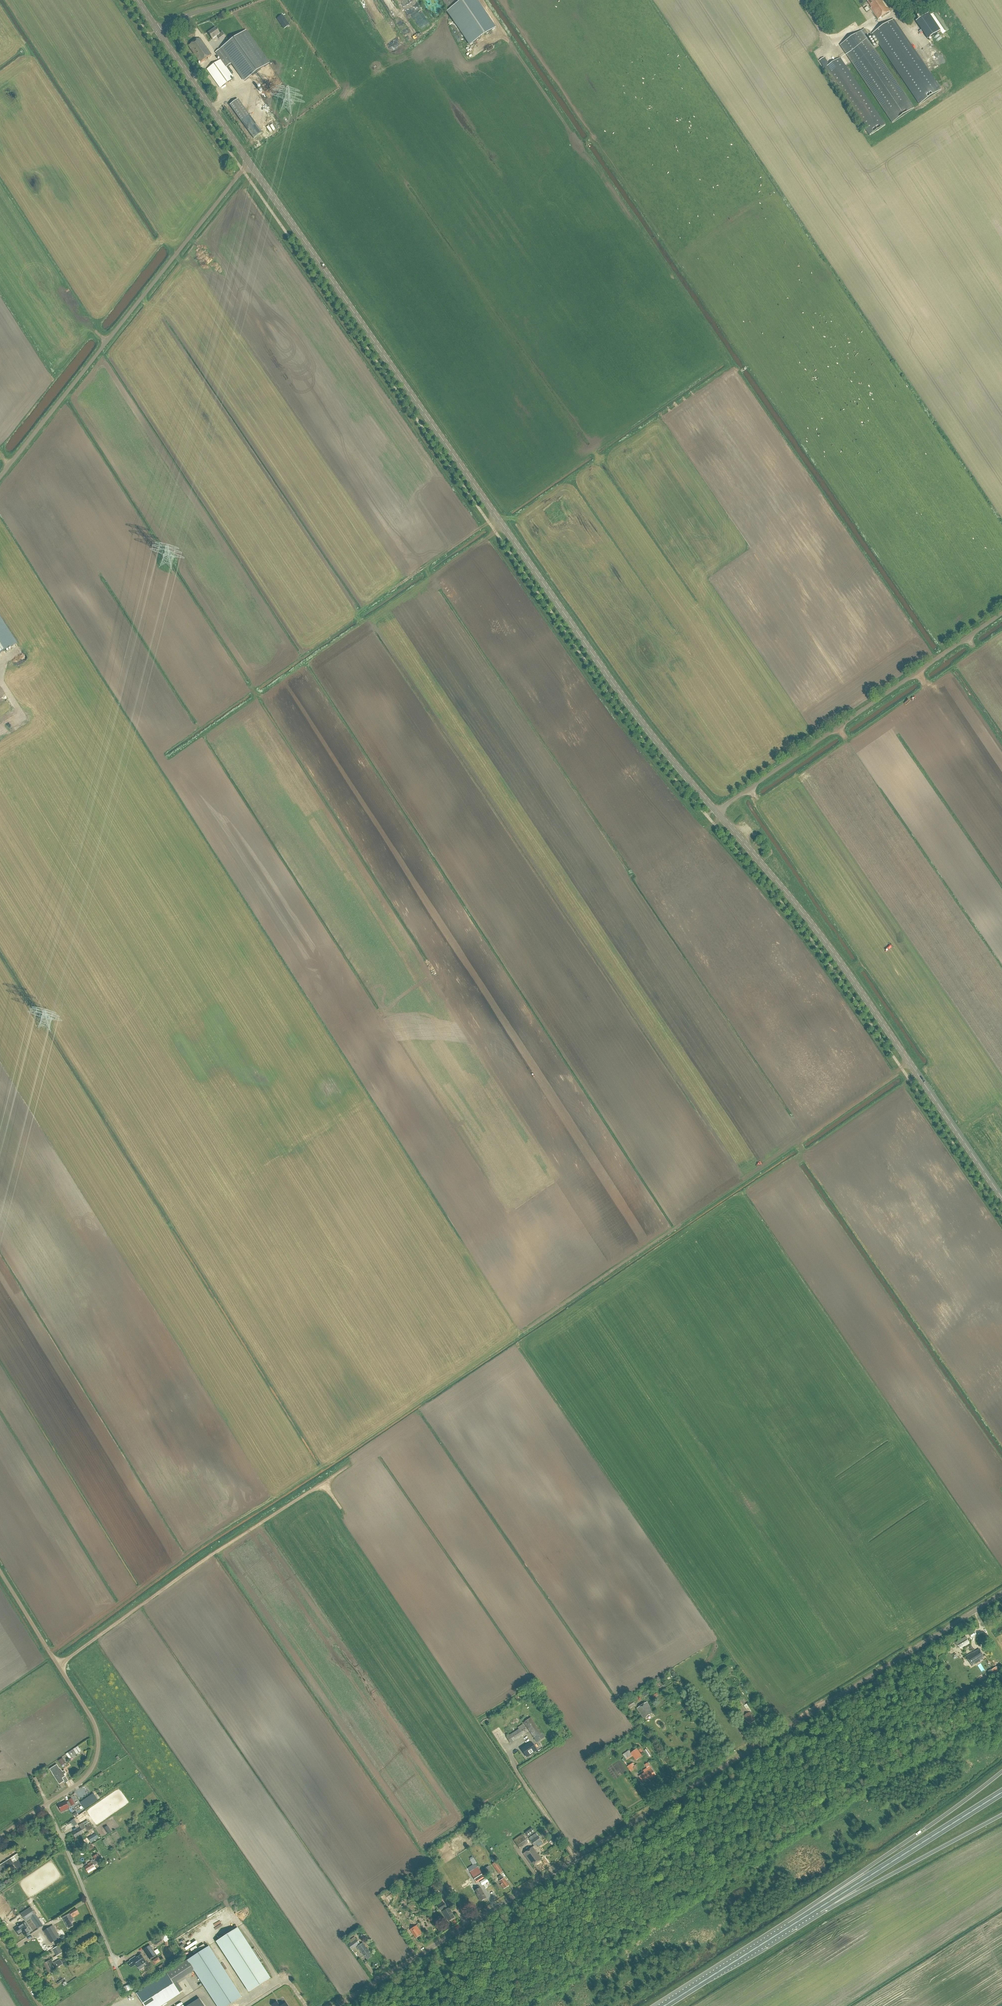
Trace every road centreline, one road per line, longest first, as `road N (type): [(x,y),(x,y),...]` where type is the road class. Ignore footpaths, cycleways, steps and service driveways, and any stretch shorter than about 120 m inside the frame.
road 1 (primary): [(716,812),(611,679),(250,163)]
road 2 (unclassified): [(336,2005),(1001,1593)]
road 3 (primary): [(1001,1197),(819,932),(716,812)]
road 4 (unclassified): [(0,476),(250,163)]
road 5 (track): [(58,1665),(347,1467)]
road 6 (unclassified): [(716,812),(1001,613)]
road 7 (unclassified): [(47,1804),(90,1771),(97,1729),(0,1572)]
road 8 (trunk): [(1001,1772),(790,1926)]
road 9 (trunk): [(819,1908),(1001,1792)]
road 10 (trunk): [(819,1908),(1001,1815)]
road 11 (unclassified): [(112,1957),(47,1804)]
road 12 (primary): [(250,163),(157,30)]
road 13 (trunk): [(664,2005),(790,1926)]

